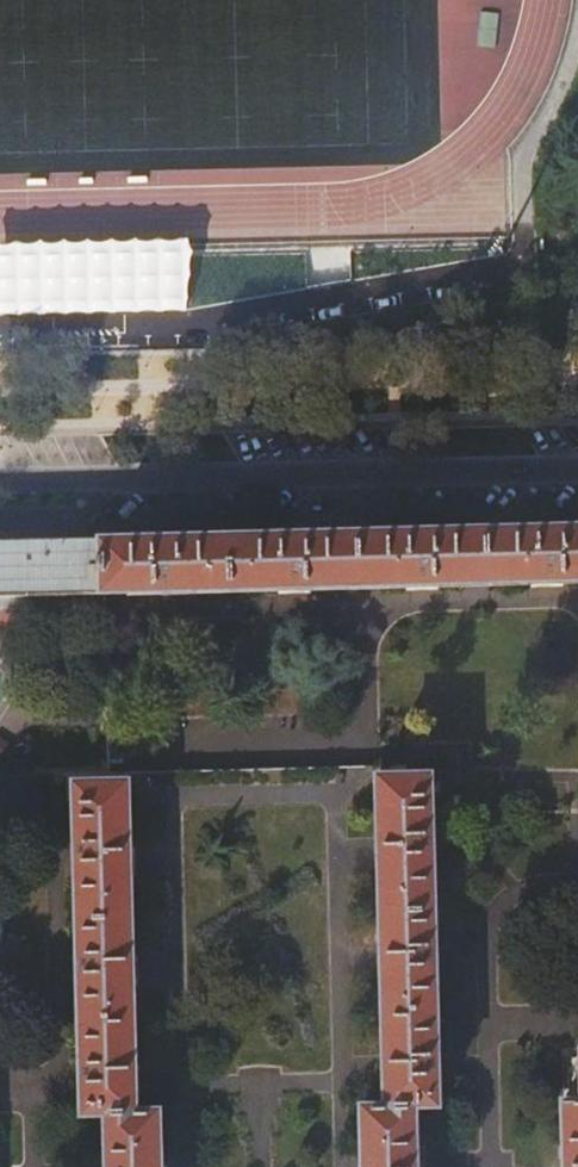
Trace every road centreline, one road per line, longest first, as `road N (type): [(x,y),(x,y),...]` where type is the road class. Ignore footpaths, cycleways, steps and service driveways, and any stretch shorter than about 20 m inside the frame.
road 1 (residential): [(0,481),(577,468)]

